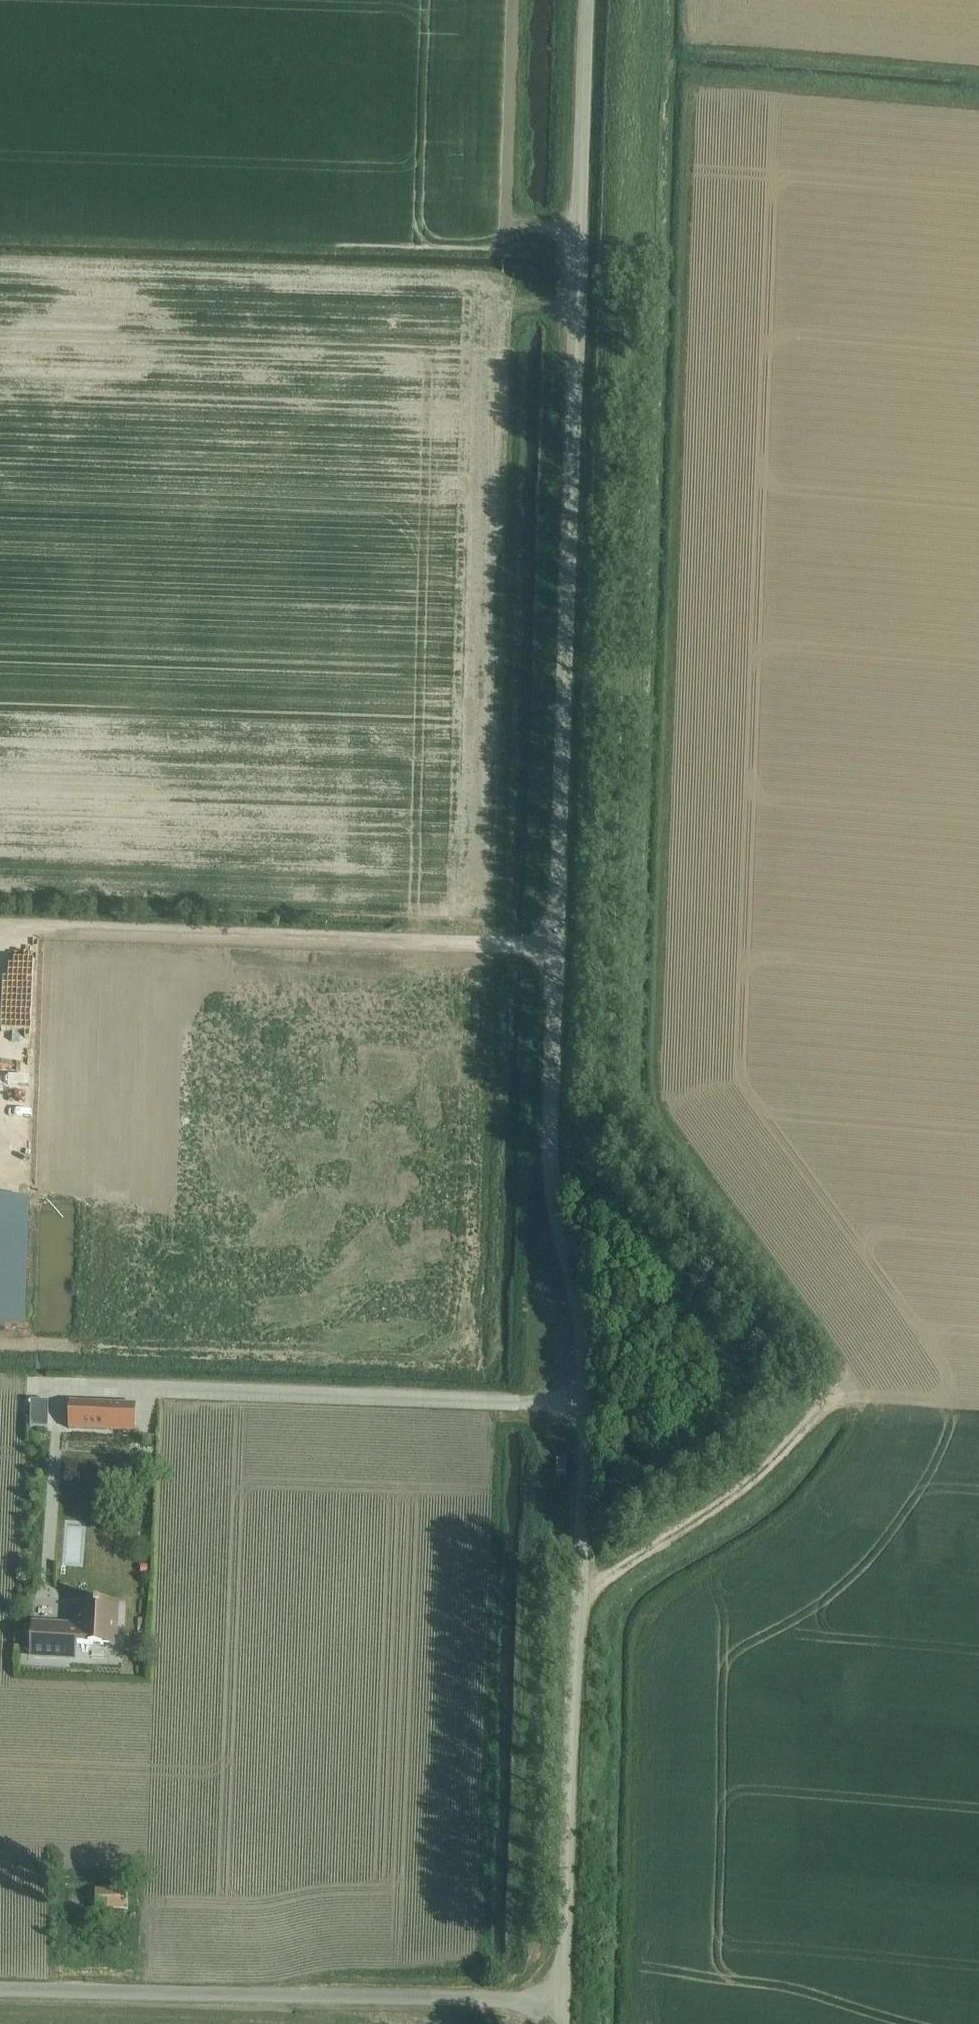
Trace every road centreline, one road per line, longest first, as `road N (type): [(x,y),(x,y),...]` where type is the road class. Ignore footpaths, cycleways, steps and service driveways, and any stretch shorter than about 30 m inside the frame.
road 1 (unclassified): [(562,2005),(583,1407),(578,1302),(547,1164),(586,0)]
road 2 (residential): [(562,2005),(0,1989)]

